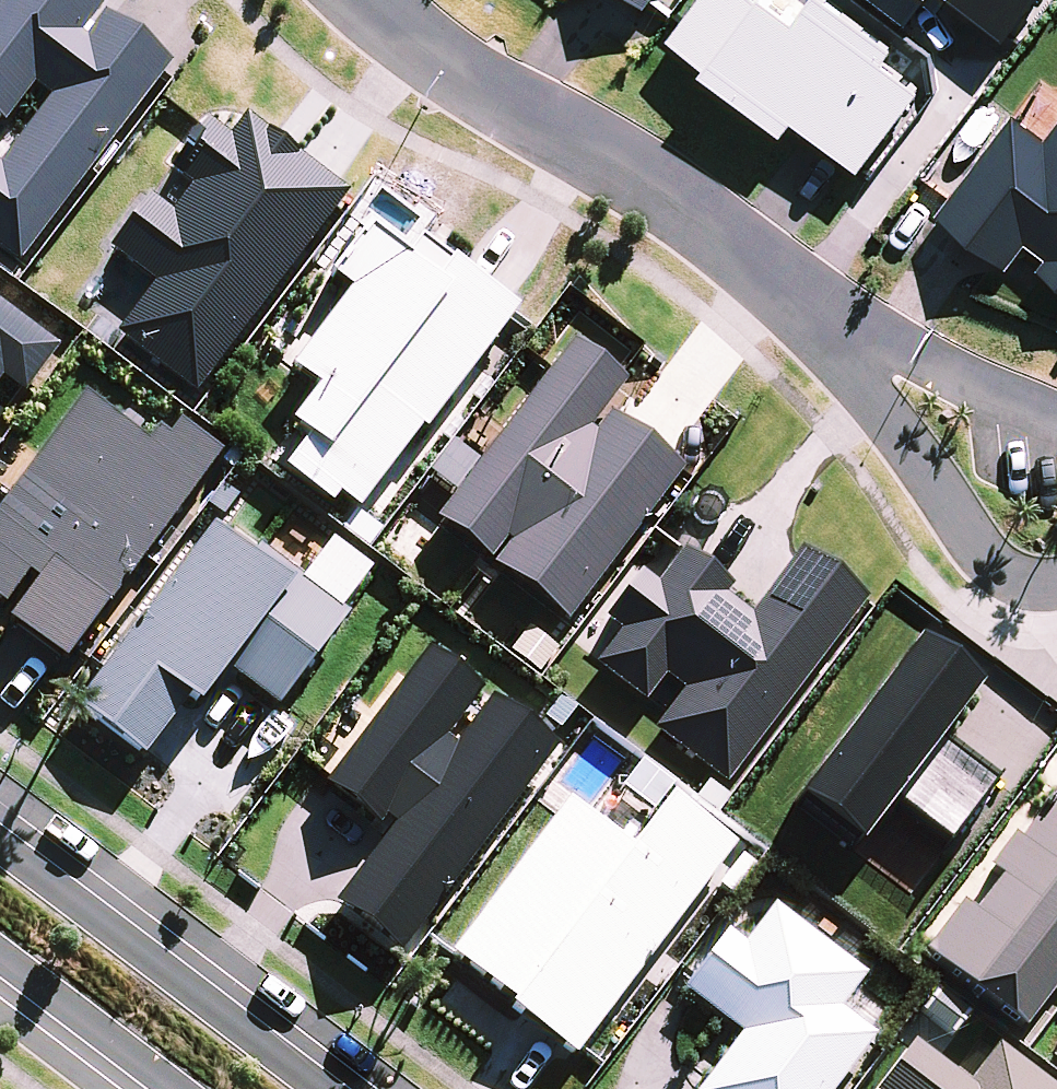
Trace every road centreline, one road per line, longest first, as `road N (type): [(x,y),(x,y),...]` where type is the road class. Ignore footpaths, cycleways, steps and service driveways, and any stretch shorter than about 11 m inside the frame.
road 1 (residential): [(358,0),(413,49),(681,213),(833,330)]
road 2 (tertiary): [(0,821),(344,1088)]
road 3 (residential): [(1056,585),(1035,586),(991,569),(833,330)]
road 4 (residential): [(833,330),(1056,427)]
road 5 (tertiary): [(168,1088),(0,961)]

